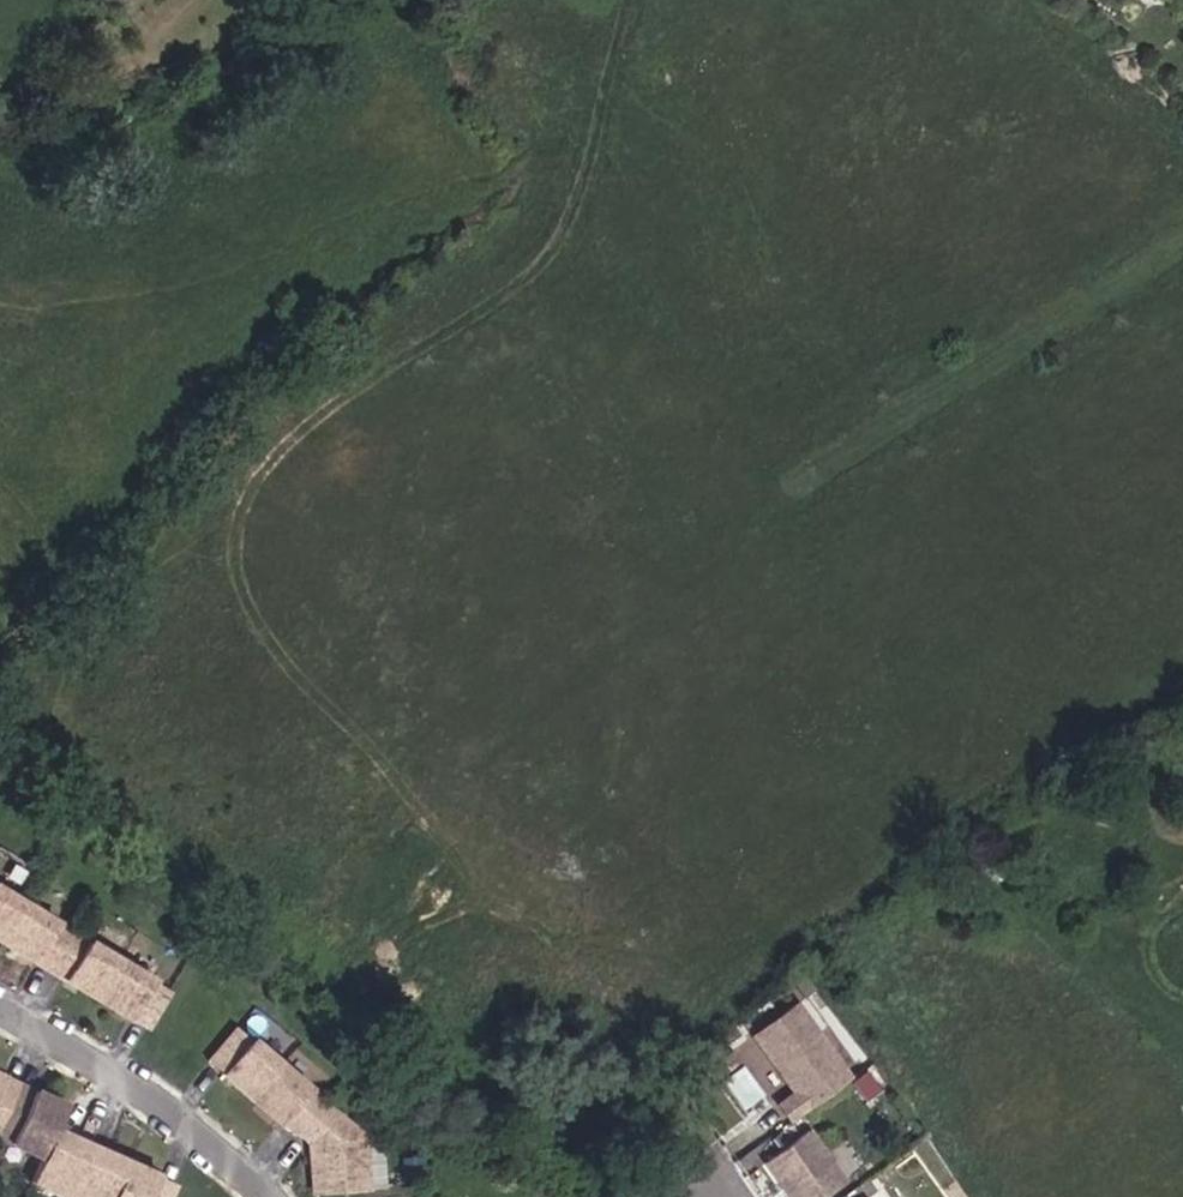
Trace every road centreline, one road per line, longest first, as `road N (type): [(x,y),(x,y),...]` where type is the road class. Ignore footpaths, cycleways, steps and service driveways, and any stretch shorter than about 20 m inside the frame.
road 1 (residential): [(0,1010),(157,1101),(269,1196)]

